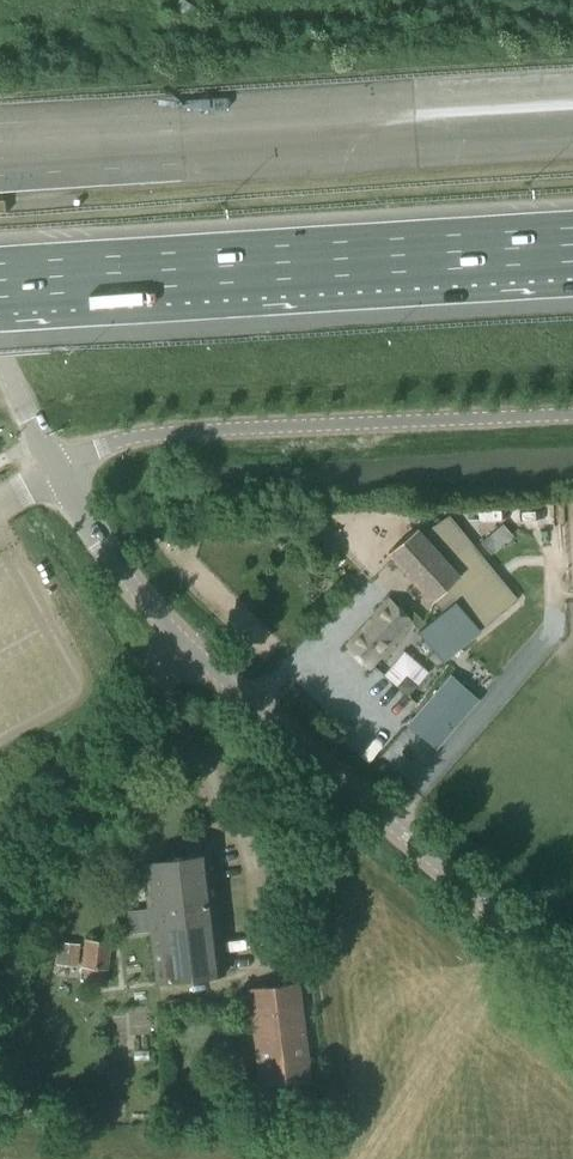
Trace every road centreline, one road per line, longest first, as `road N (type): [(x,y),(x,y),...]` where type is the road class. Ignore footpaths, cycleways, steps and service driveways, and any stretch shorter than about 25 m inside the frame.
road 1 (motorway): [(572,125),(0,161)]
road 2 (motorway): [(0,277),(572,245)]
road 3 (unclassified): [(572,414),(148,435),(57,475)]
road 4 (tertiary): [(572,985),(179,644)]
road 5 (unclassified): [(0,905),(30,849),(179,644)]
road 6 (tertiary): [(179,644),(57,475)]
road 7 (tertiary): [(57,475),(0,341)]

